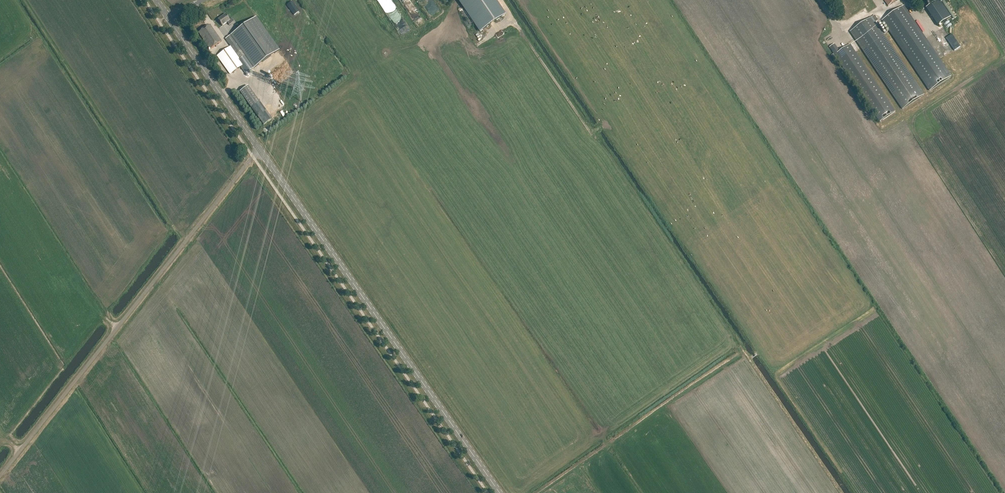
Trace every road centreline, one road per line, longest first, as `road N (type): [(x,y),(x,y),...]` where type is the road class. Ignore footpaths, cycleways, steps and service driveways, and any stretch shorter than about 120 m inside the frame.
road 1 (primary): [(500,492),(260,149)]
road 2 (unclassified): [(0,475),(260,149)]
road 3 (primary): [(260,149),(167,16)]

